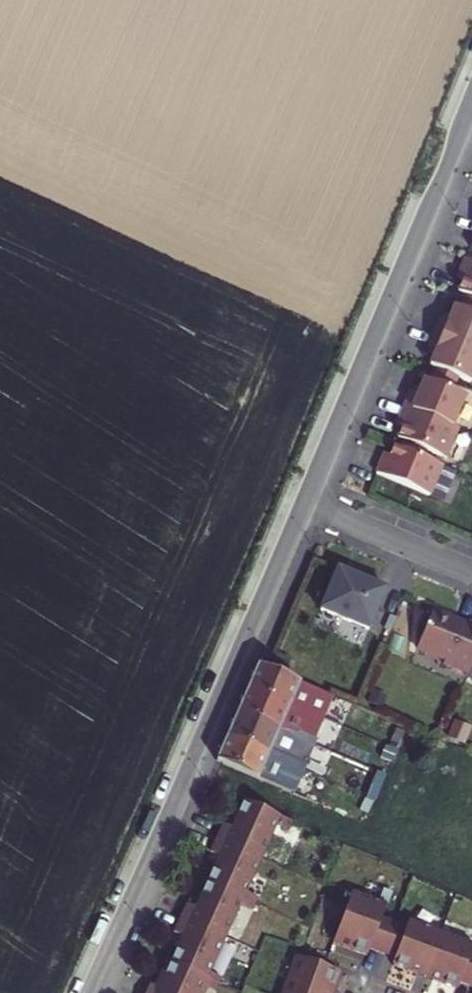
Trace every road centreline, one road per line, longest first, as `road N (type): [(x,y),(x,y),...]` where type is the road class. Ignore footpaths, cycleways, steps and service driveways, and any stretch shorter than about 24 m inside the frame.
road 1 (tertiary): [(89,992),(303,501)]
road 2 (tertiary): [(303,501),(471,99)]
road 3 (residential): [(471,572),(303,501)]

